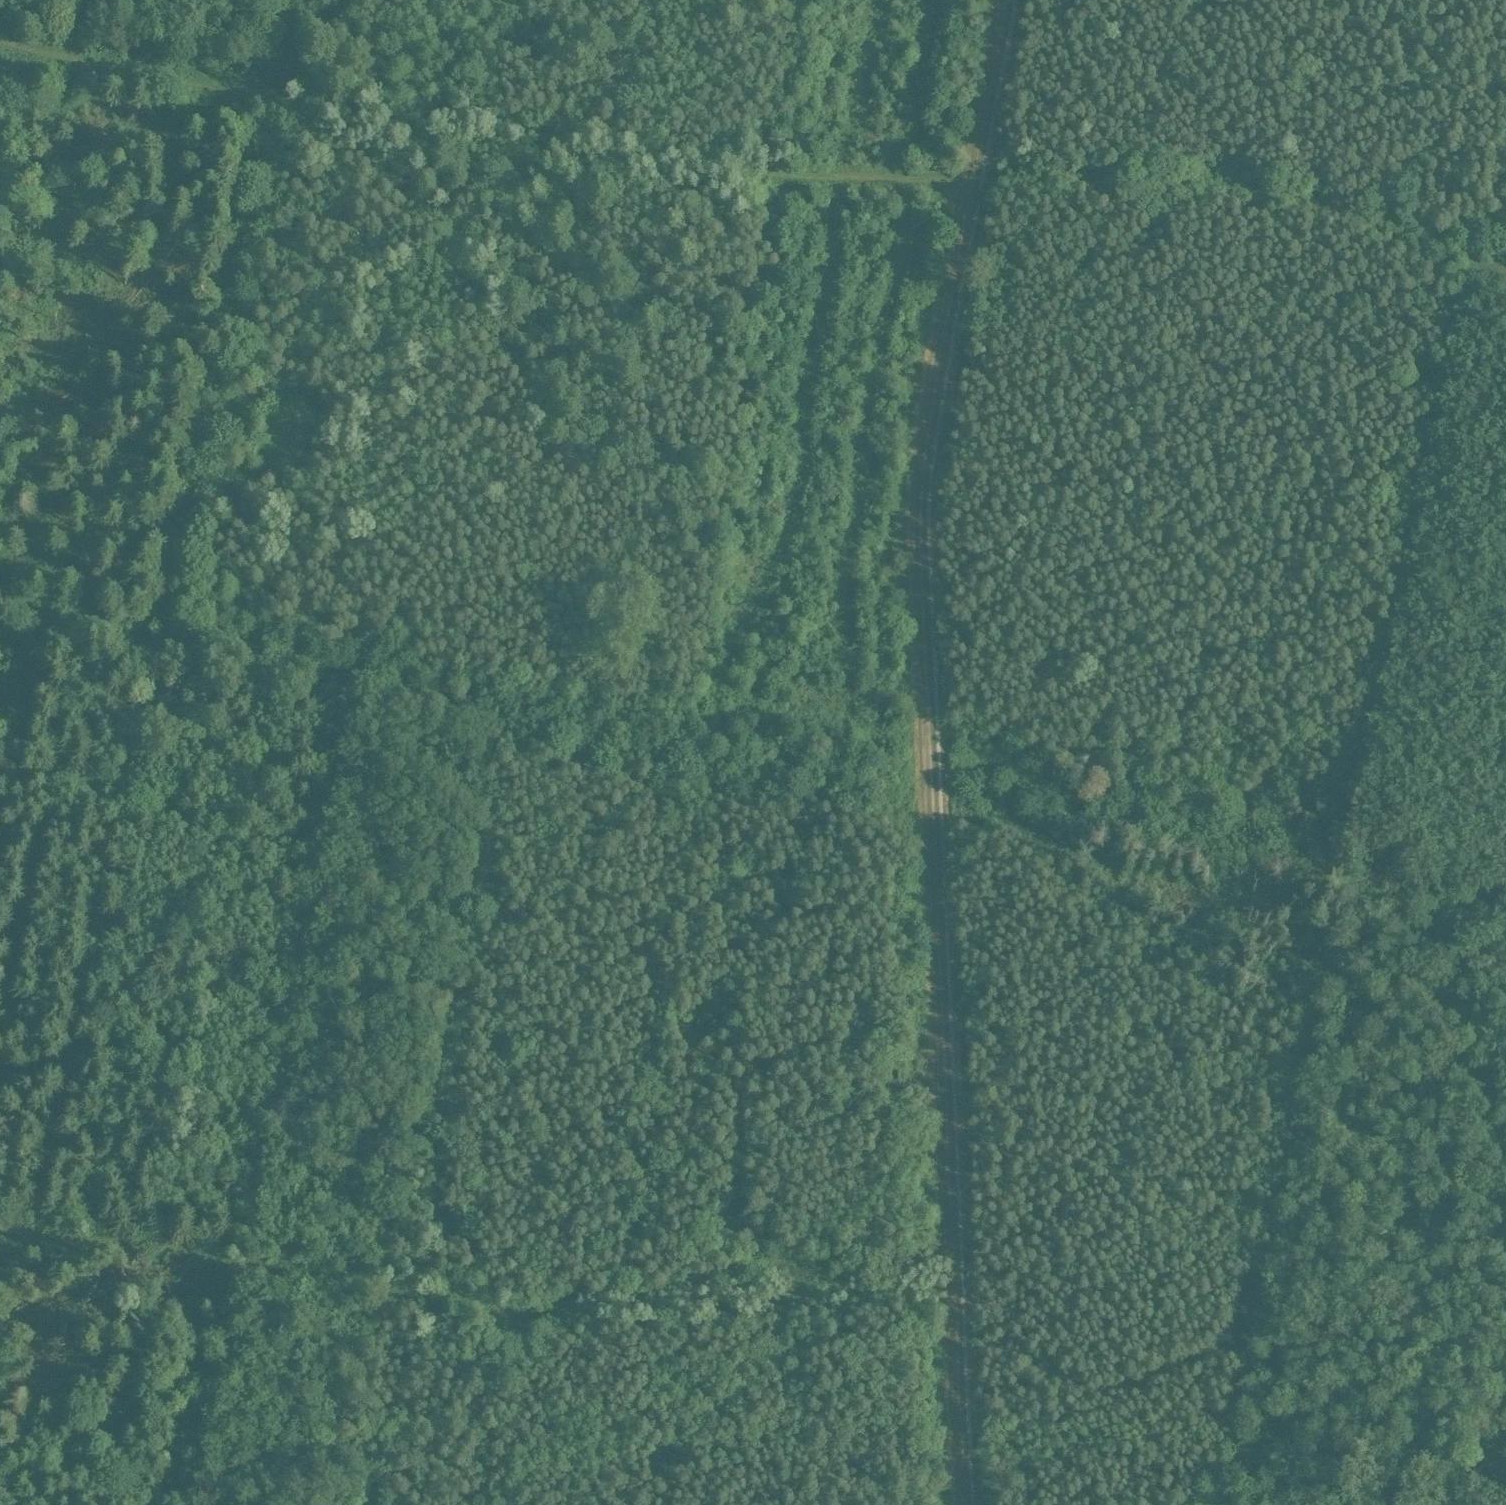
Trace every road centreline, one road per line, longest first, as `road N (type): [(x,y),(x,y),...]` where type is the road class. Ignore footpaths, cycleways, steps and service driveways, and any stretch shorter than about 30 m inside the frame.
road 1 (track): [(1505,268),(1269,195),(502,154),(0,37)]
road 2 (track): [(962,1504),(917,501),(1000,0)]
road 3 (track): [(963,1290),(528,1314),(0,1222)]

